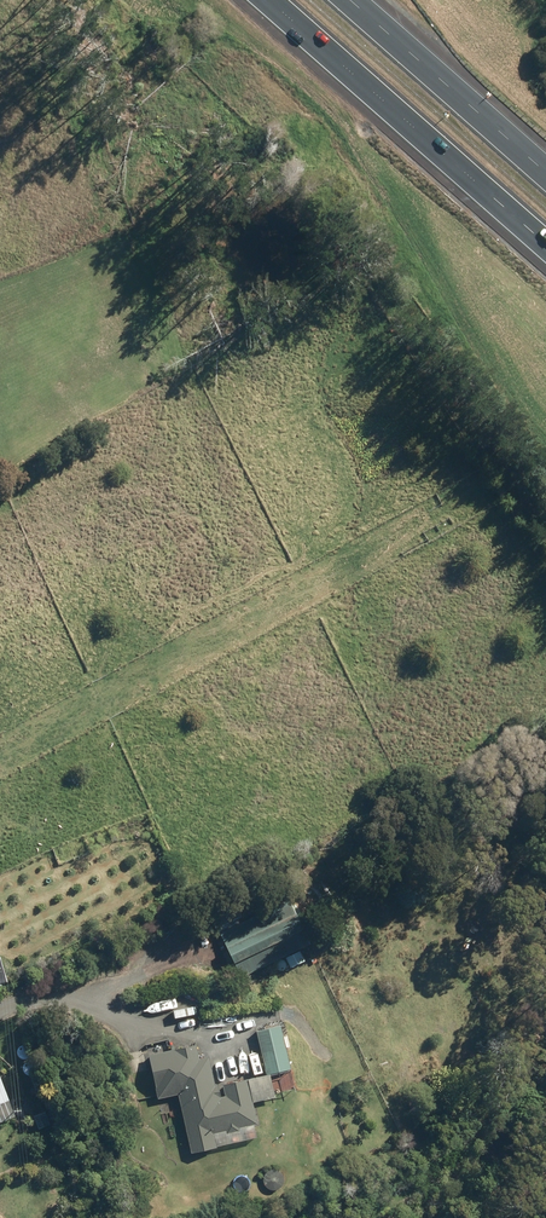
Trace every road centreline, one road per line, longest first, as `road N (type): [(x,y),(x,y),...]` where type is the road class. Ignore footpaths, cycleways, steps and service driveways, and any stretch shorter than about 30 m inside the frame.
road 1 (motorway): [(545,226),(290,0)]
road 2 (motorway): [(352,0),(545,168)]

